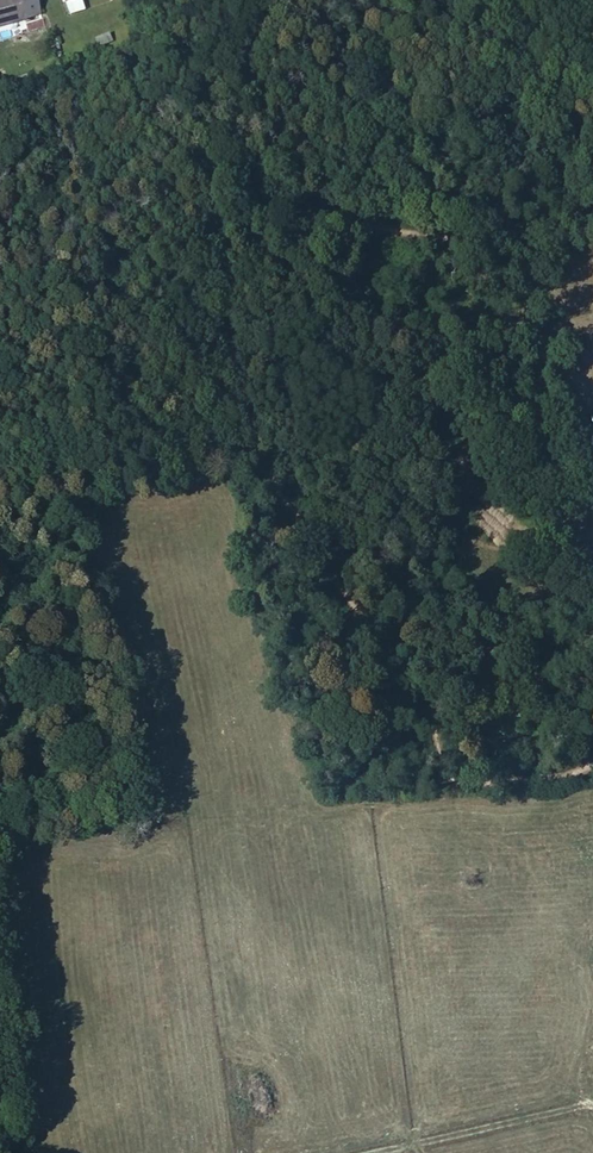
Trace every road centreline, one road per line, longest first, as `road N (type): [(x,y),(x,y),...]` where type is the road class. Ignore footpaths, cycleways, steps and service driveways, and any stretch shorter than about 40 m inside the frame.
road 1 (track): [(592,761),(571,773),(492,785),(459,780),(436,752),(424,675),(406,638),(362,604),(314,517),(267,467),(232,367),(231,300),(253,257),(317,214),(430,240),(592,212)]
road 2 (track): [(592,1108),(389,1152)]

